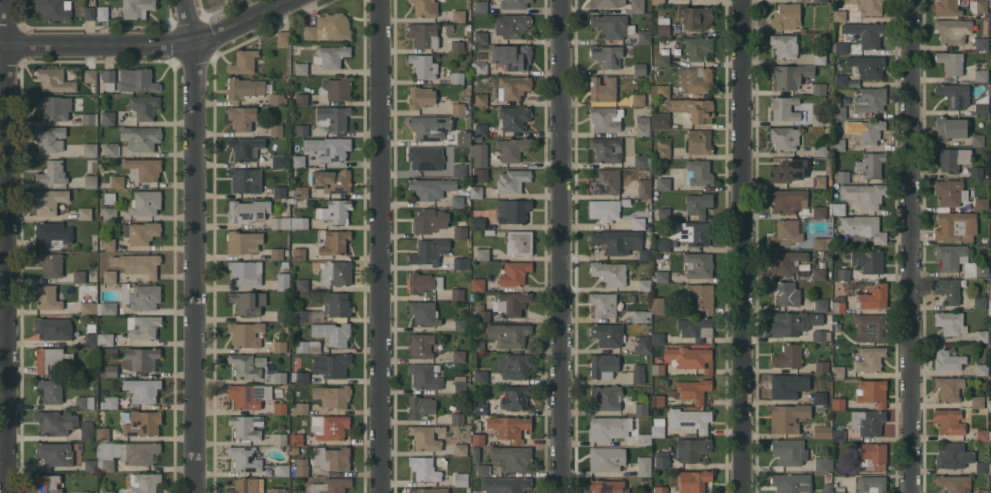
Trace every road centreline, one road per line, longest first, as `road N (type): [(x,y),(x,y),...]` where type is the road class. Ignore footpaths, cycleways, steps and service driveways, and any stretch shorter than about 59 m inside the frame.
road 1 (residential): [(183,0),(194,43),(196,492)]
road 2 (residential): [(6,0),(9,492)]
road 3 (residential): [(561,0),(564,492)]
road 4 (residential): [(378,0),(380,492)]
road 5 (residential): [(915,0),(913,492)]
road 6 (residential): [(742,0),(743,492)]
road 7 (tertiary): [(290,0),(194,43),(0,44)]

